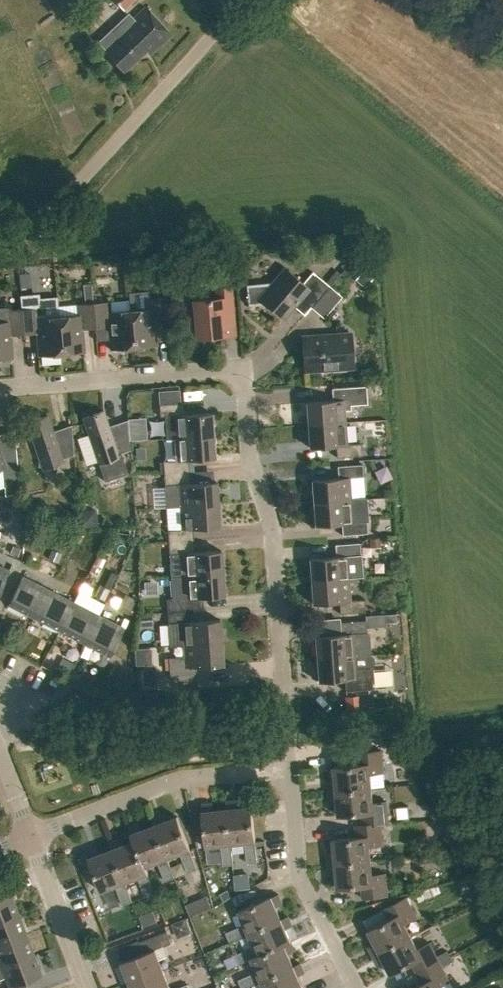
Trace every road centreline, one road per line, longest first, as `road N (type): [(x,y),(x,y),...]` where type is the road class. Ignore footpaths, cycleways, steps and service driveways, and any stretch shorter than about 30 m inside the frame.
road 1 (residential): [(290,771),(274,535),(252,464),(242,376),(223,369),(0,388)]
road 2 (unclassified): [(0,233),(51,208),(243,0)]
road 3 (residential): [(290,771),(164,783),(29,835)]
road 4 (residential): [(358,987),(301,877),(290,771)]
road 5 (residential): [(89,987),(29,835)]

